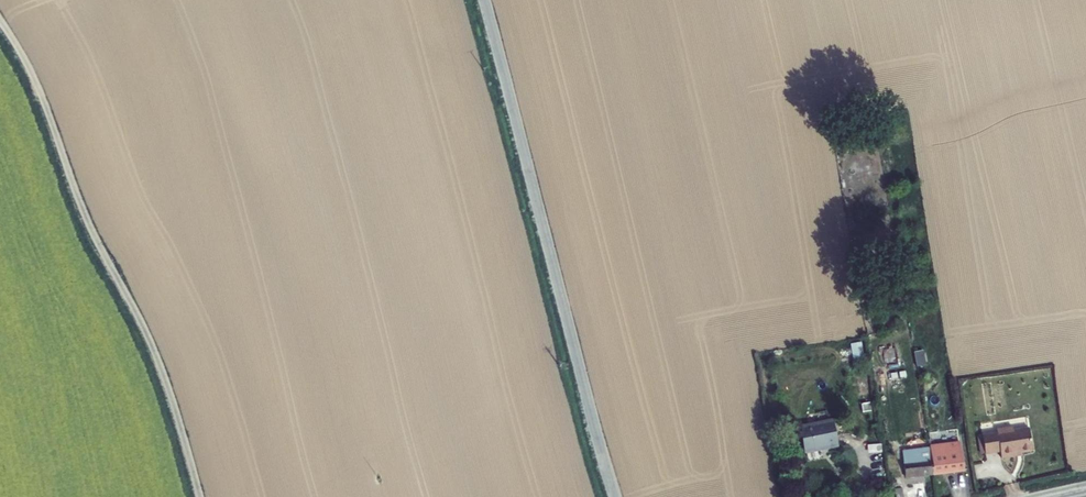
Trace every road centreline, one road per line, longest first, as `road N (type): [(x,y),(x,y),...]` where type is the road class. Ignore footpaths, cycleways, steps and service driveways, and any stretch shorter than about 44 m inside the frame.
road 1 (unclassified): [(200,496),(158,360),(89,224),(33,75),(0,20)]
road 2 (unclassified): [(615,496),(485,0)]

